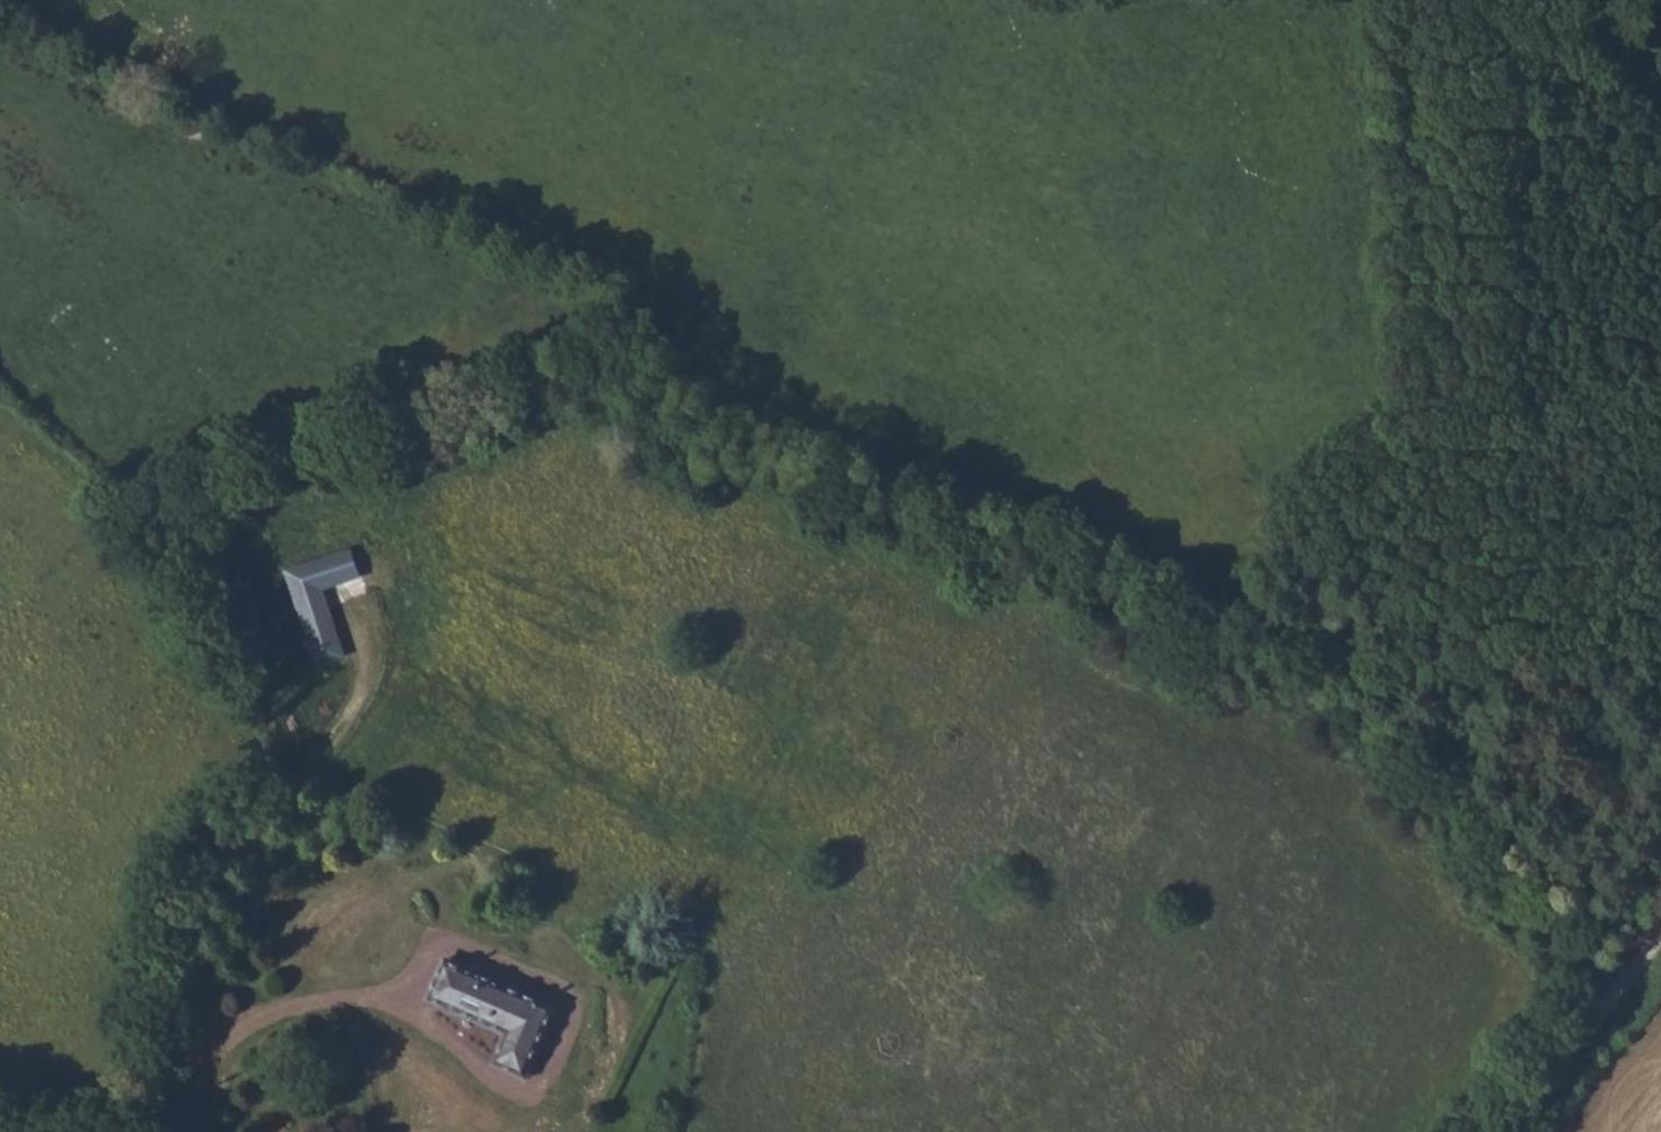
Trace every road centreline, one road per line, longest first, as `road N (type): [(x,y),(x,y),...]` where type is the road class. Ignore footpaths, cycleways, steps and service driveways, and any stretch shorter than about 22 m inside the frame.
road 1 (unclassified): [(195,1131),(224,1038),(262,1014),(396,1009)]
road 2 (track): [(1660,932),(1511,1131)]

